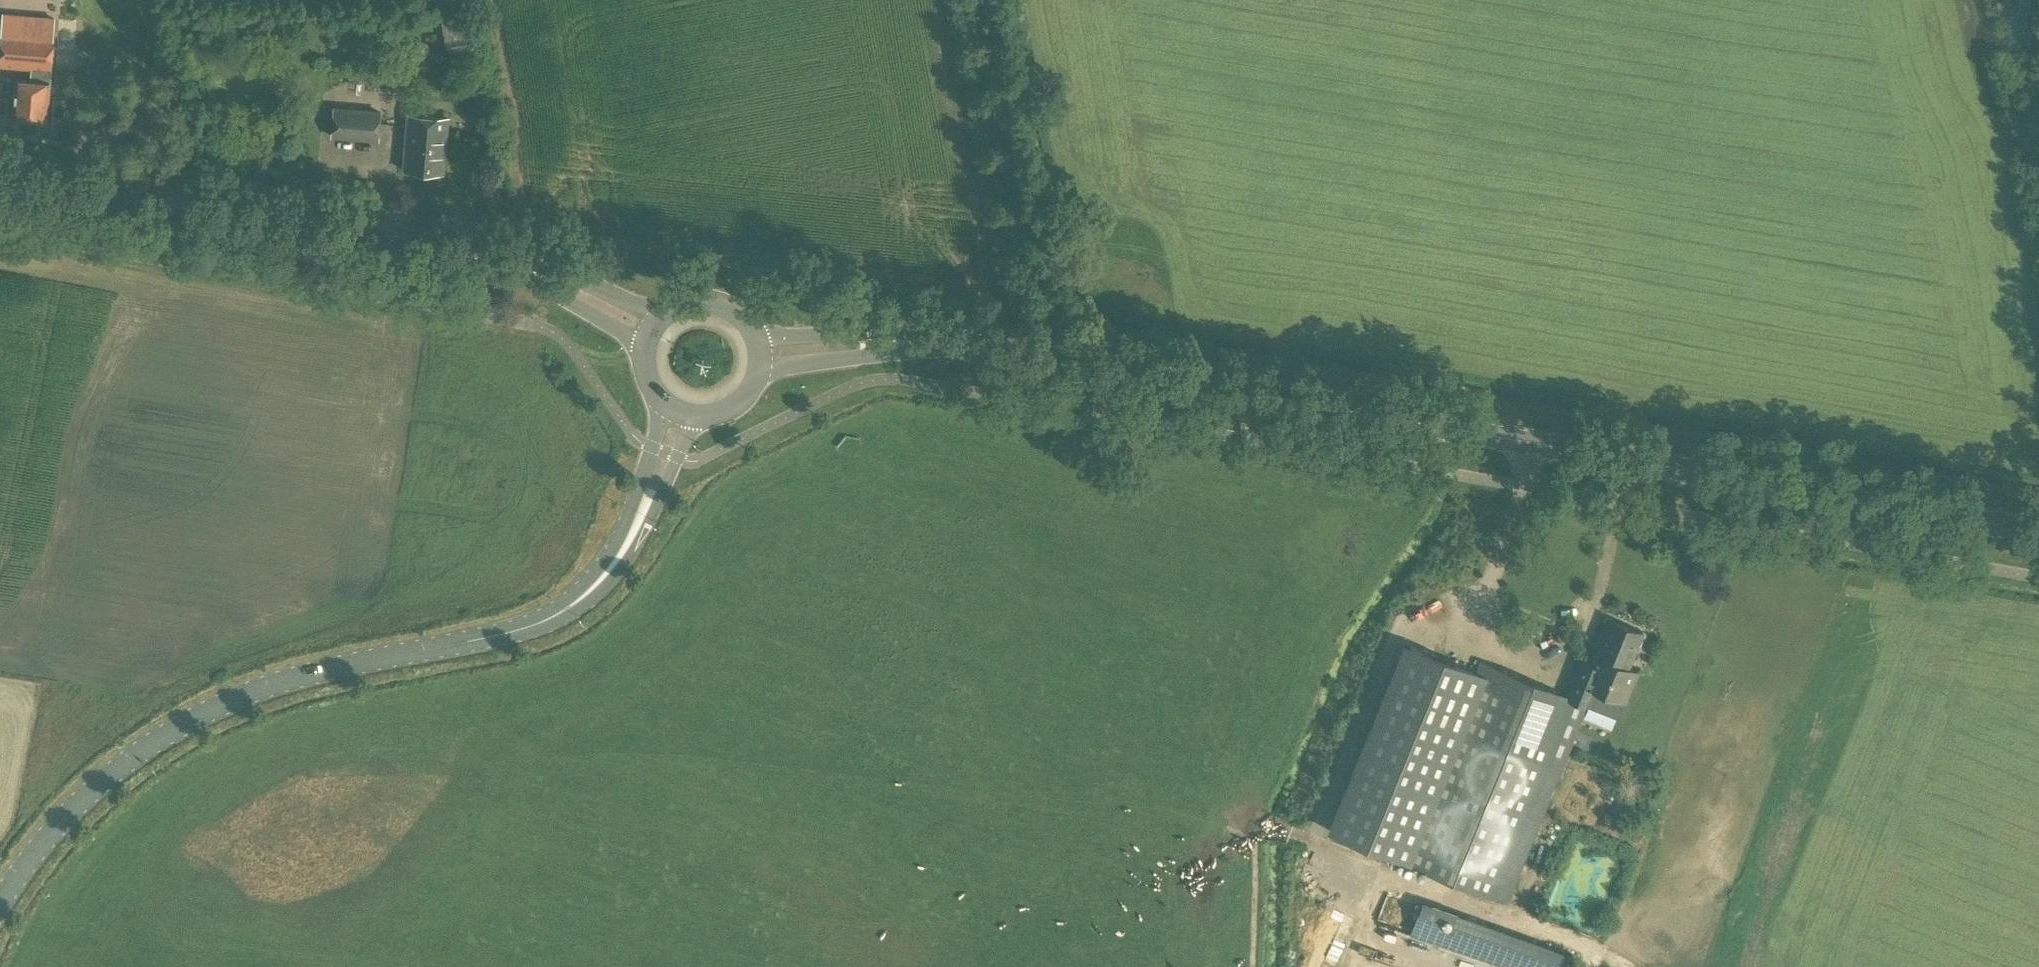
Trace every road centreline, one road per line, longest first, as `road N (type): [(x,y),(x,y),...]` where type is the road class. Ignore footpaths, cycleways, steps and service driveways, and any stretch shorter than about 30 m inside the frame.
road 1 (secondary): [(2038,533),(990,348),(896,343),(759,356)]
road 2 (secondary): [(0,900),(33,849),(92,788),(134,753),(242,692),(500,637),(573,605),(627,548),(679,414)]
road 3 (tertiary): [(649,329),(516,268),(0,175)]
road 4 (track): [(990,0),(1042,272),(994,331),(980,391)]
road 5 (secondary): [(759,356),(739,315),(708,301),(669,309),(649,329)]

